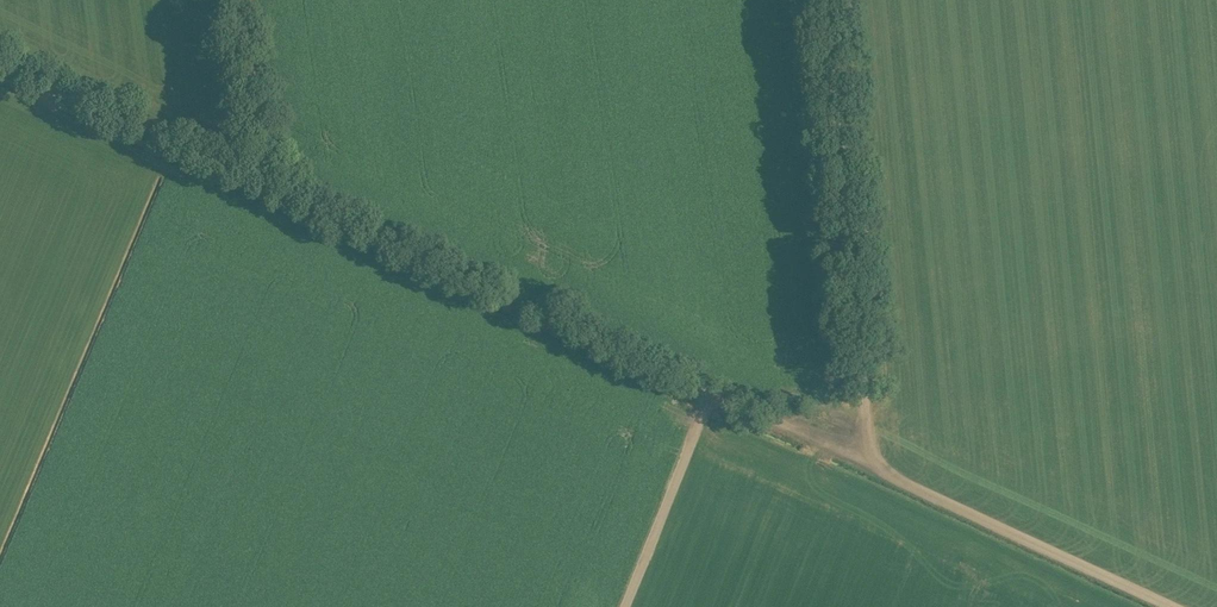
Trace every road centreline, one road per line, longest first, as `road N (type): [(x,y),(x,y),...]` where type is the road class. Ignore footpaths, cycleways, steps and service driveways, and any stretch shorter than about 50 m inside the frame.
road 1 (track): [(0,69),(1175,606)]
road 2 (track): [(624,606),(706,426),(806,459),(827,444)]
road 3 (track): [(232,0),(258,180)]

